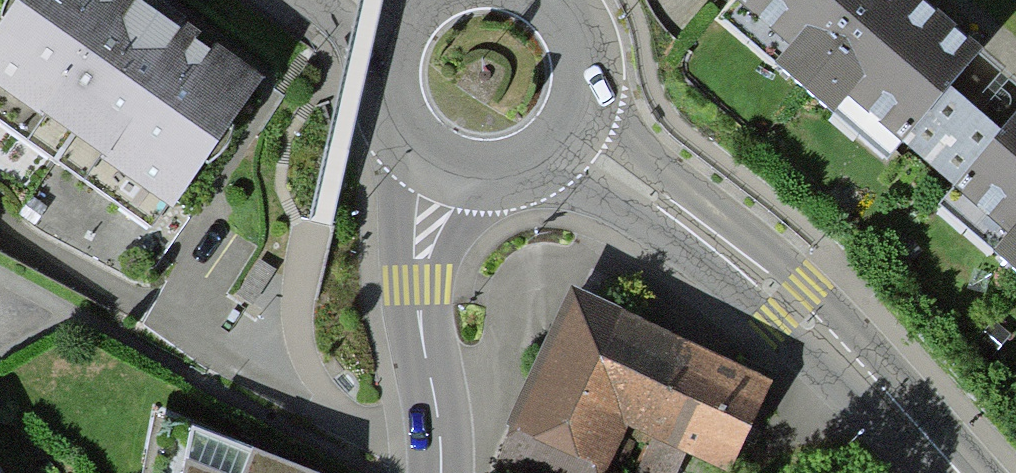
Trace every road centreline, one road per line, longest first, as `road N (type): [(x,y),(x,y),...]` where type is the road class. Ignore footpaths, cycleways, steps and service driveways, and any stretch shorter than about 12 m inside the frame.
road 1 (secondary): [(569,137),(788,306),(938,472)]
road 2 (residential): [(447,472),(415,283),(448,173)]
road 3 (secondary): [(393,15),(378,51),(378,89),(390,125),(415,154),(448,173)]
road 4 (secondary): [(569,137),(591,74),(586,41),(561,0)]
road 5 (secondary): [(448,173),(492,179),(535,166),(569,137)]

